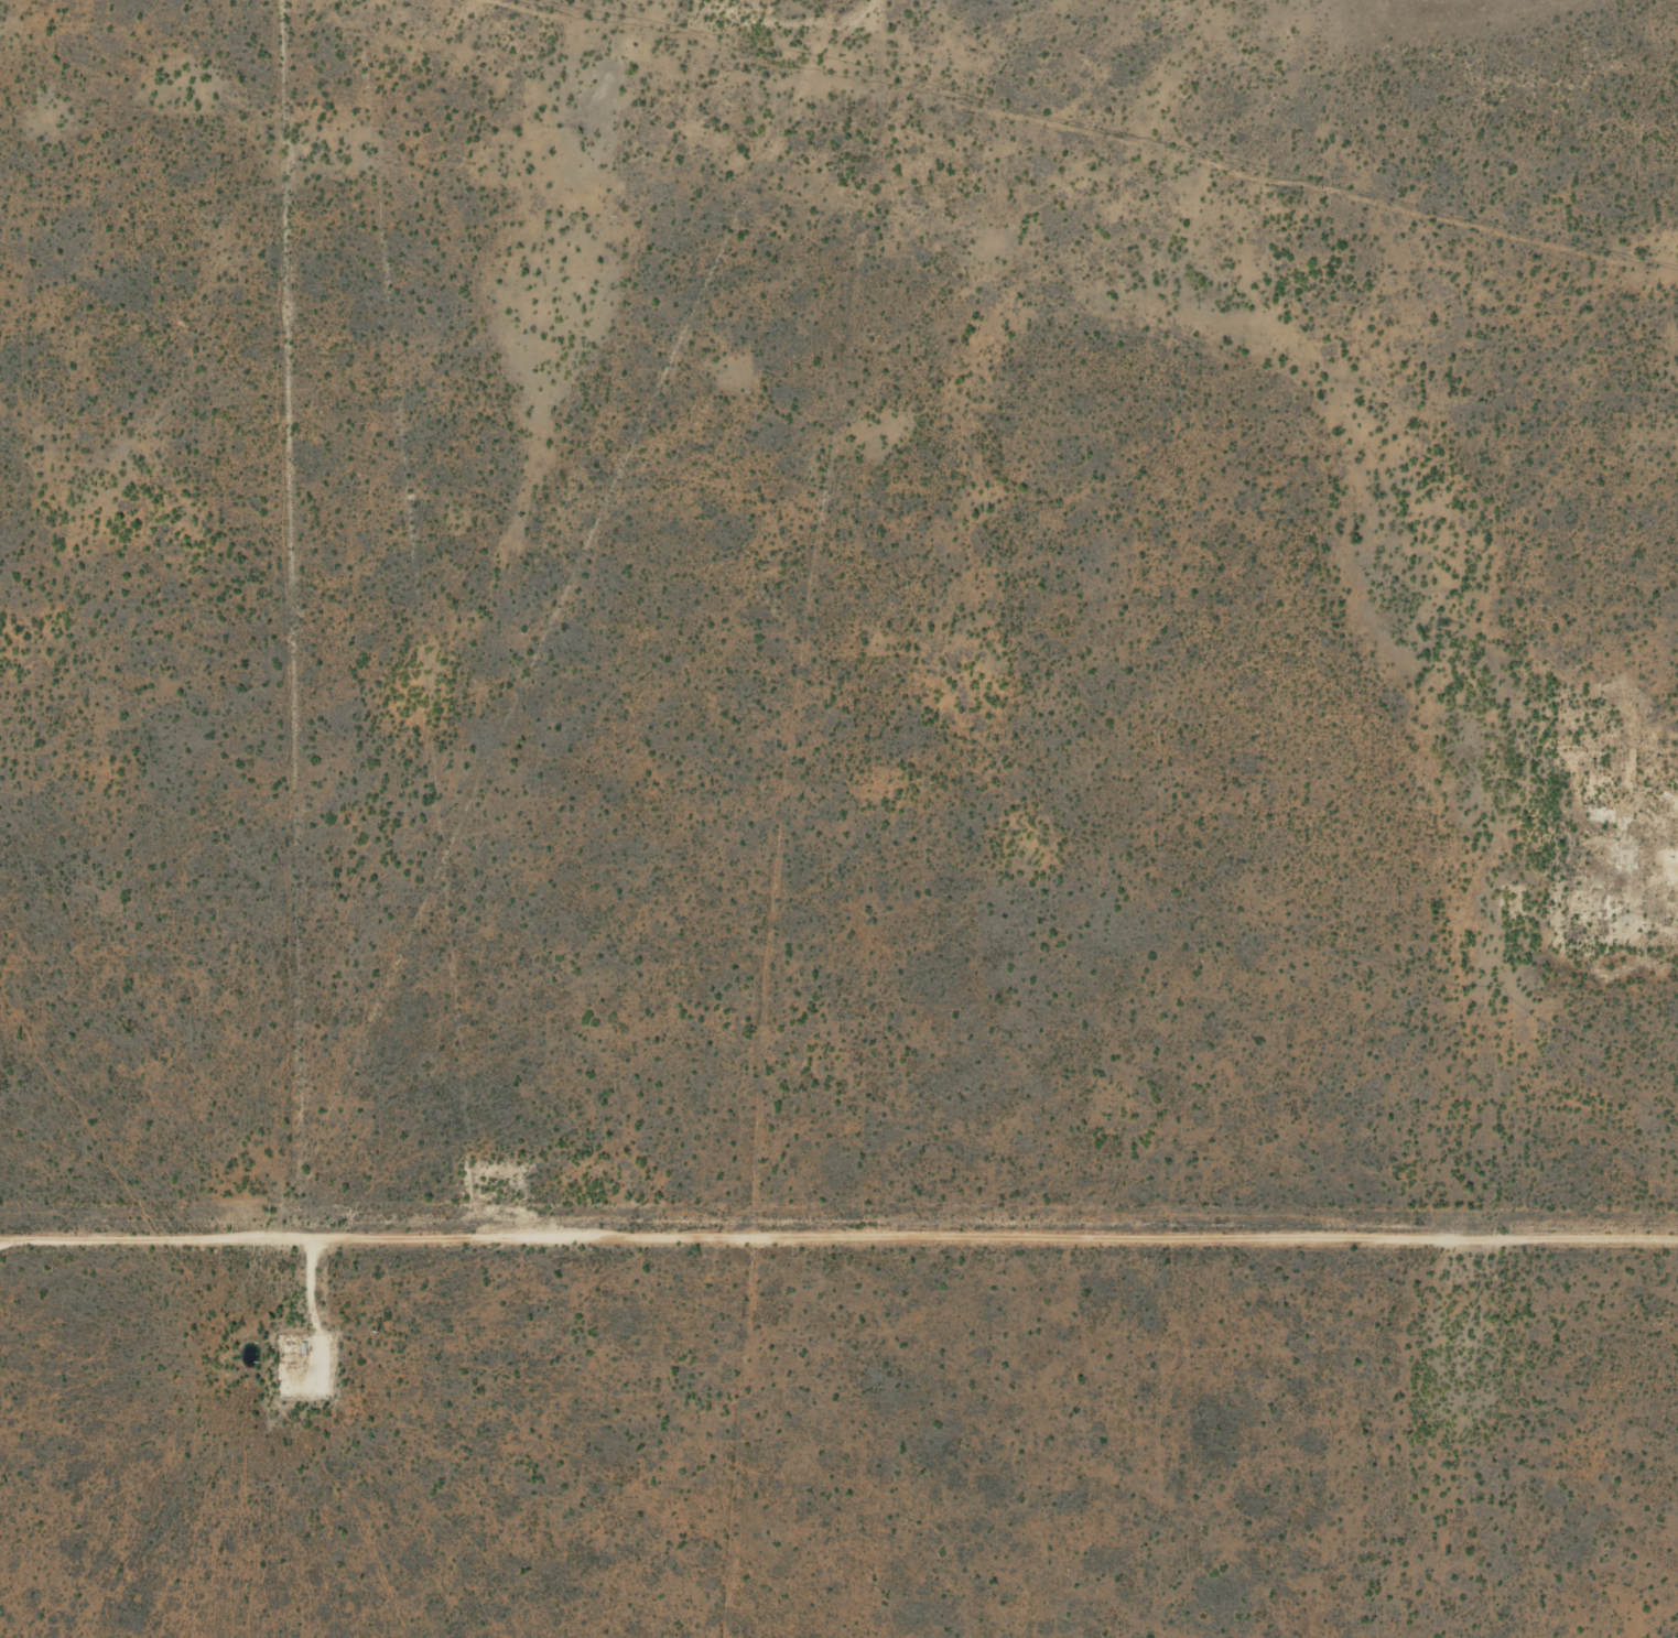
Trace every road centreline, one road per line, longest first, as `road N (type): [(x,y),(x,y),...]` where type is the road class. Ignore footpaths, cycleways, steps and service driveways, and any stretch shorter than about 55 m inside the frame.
road 1 (residential): [(1677,1206),(0,1221)]
road 2 (track): [(739,1637),(840,0)]

